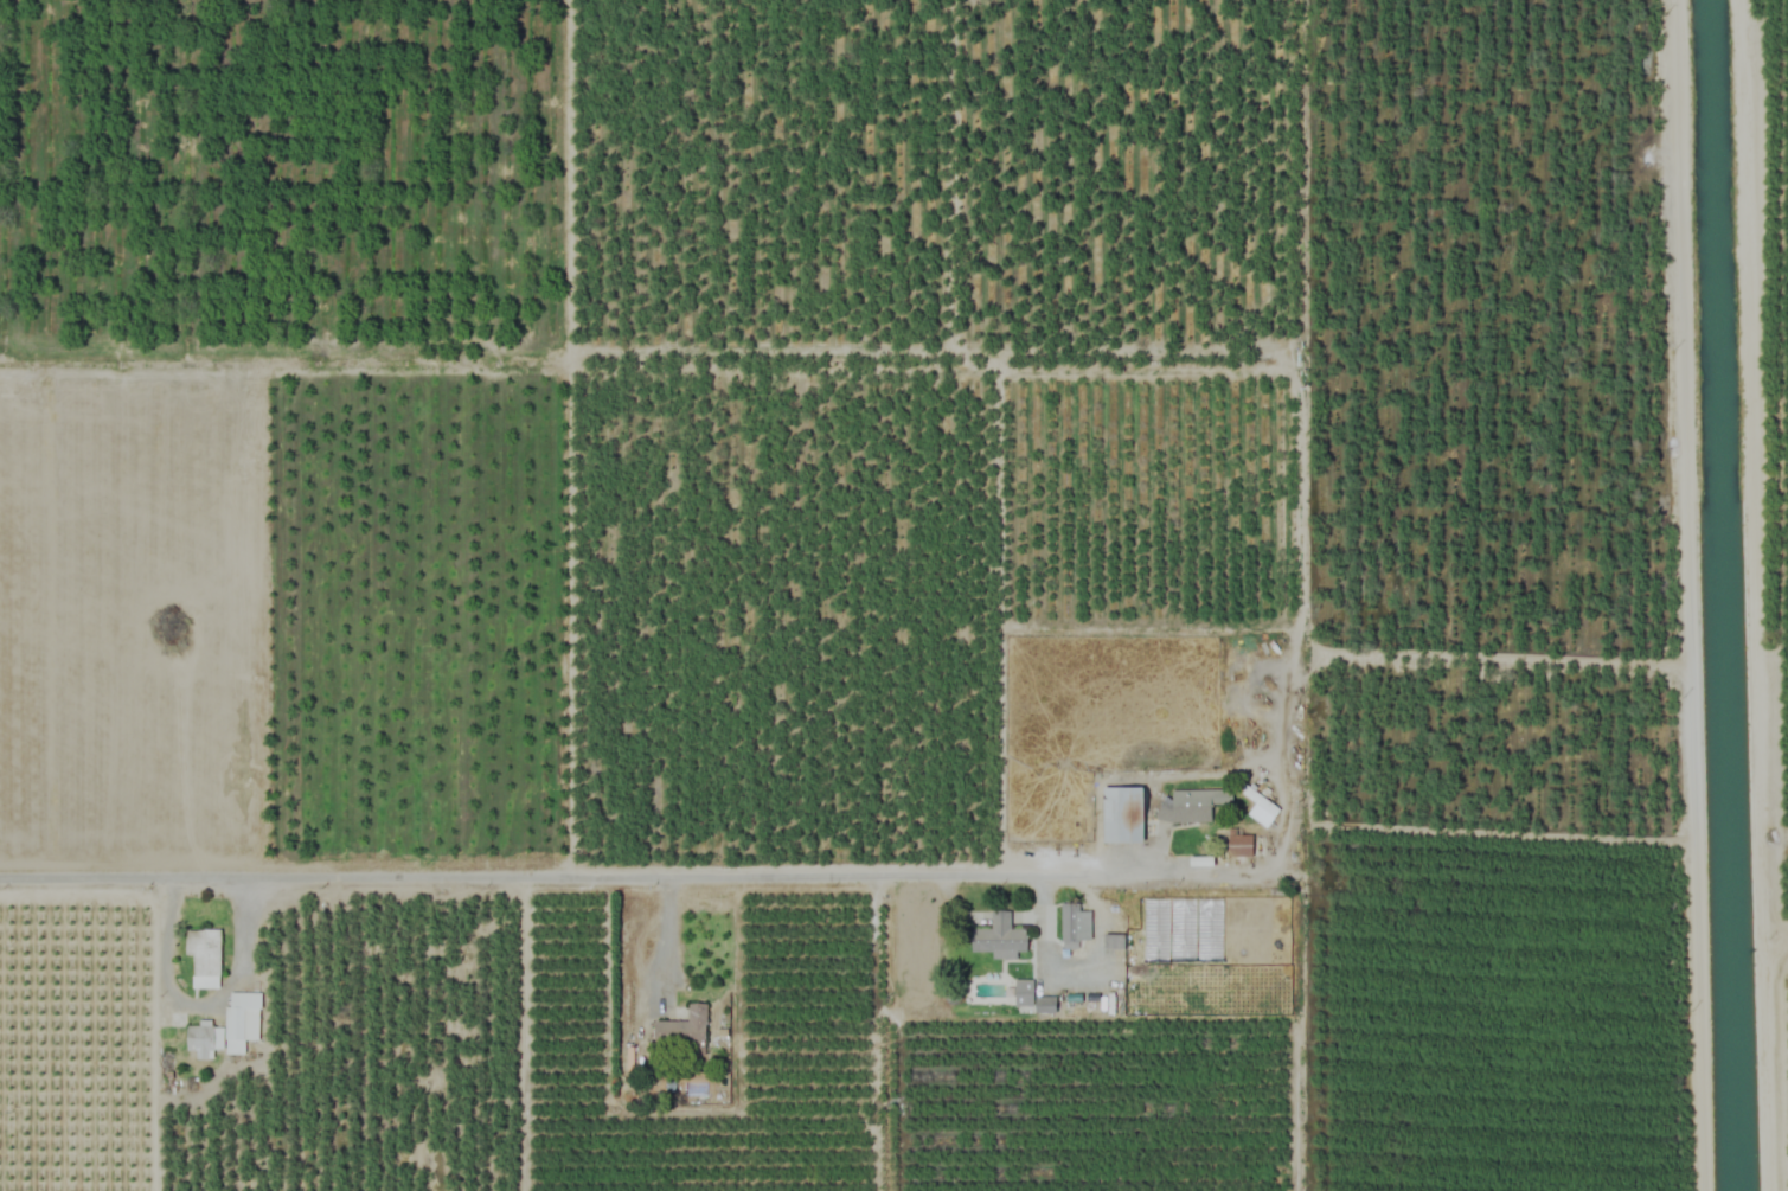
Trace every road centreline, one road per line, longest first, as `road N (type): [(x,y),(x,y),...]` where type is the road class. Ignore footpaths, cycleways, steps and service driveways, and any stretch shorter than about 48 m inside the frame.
road 1 (residential): [(0,878),(1265,869)]

